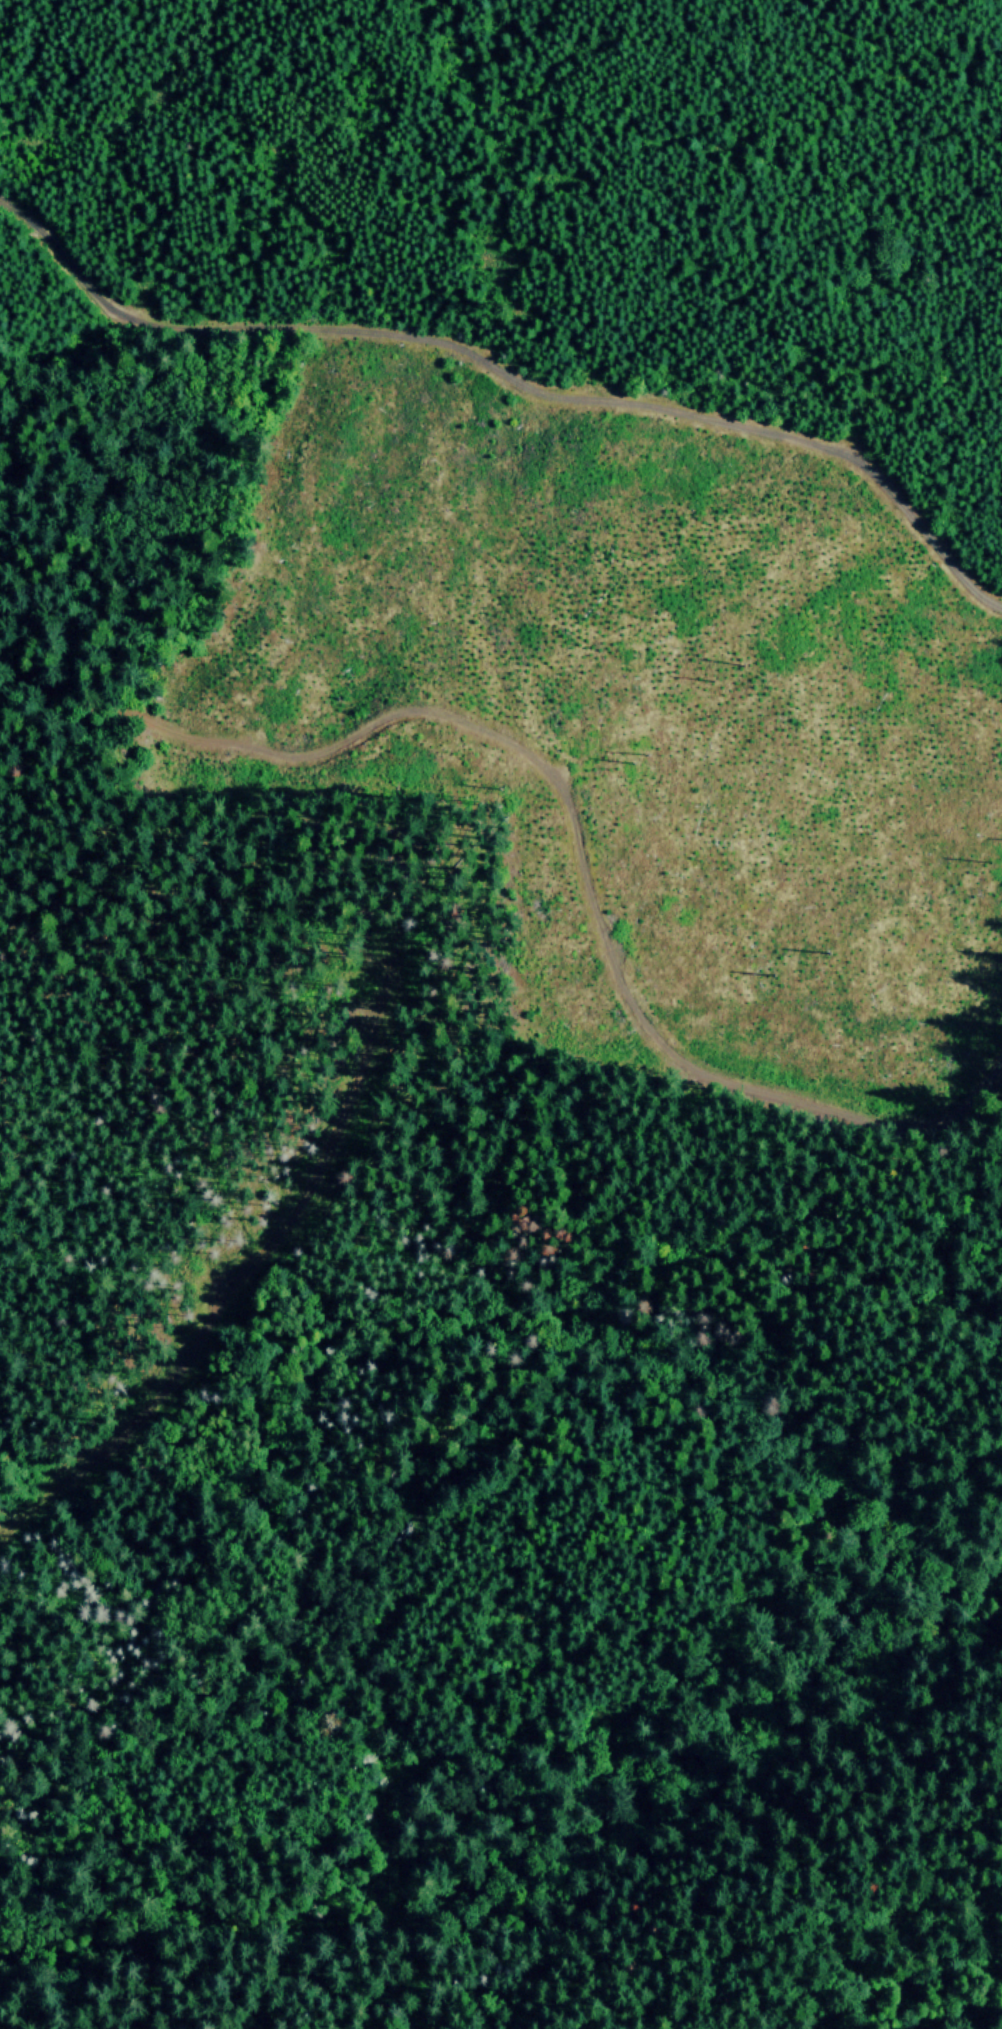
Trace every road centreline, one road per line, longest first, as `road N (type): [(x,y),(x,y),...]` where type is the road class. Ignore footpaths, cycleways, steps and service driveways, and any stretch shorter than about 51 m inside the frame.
road 1 (track): [(1001,1097),(886,1118),(702,1082),(621,1012),(570,858),(559,777),(503,736),(453,713),(394,714),(286,756),(169,732),(42,682),(0,681)]
road 2 (track): [(0,186),(127,305),(370,310),(484,332),(536,388),(856,450),(940,534),(1001,577)]

